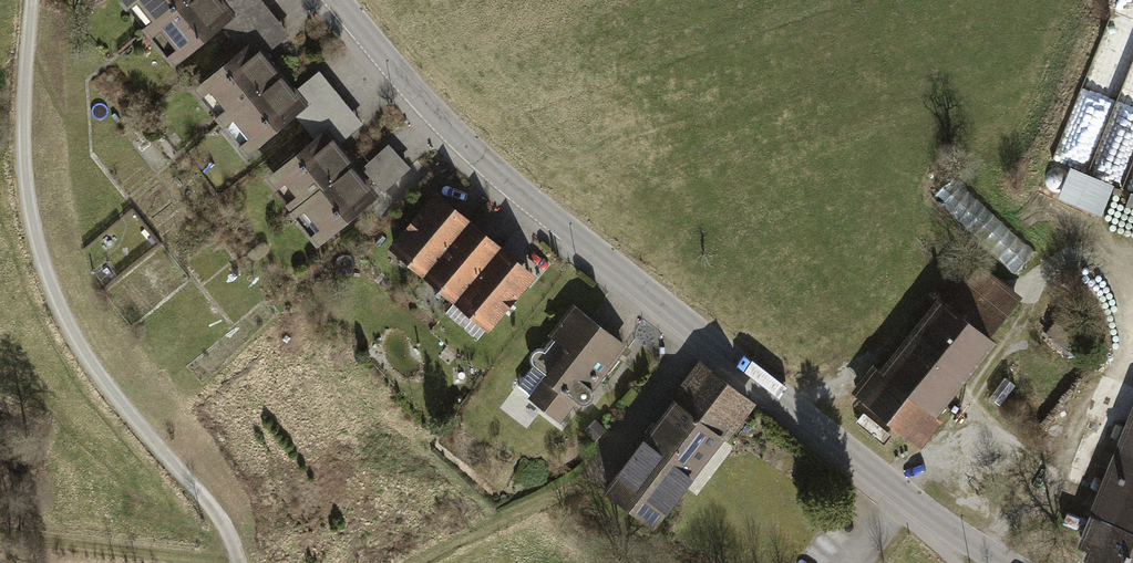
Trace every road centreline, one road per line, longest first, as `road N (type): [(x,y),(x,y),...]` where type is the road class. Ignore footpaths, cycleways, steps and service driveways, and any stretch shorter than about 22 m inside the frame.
road 1 (tertiary): [(1010,562),(928,520),(453,154),(329,0)]
road 2 (track): [(243,562),(218,513),(67,339),(33,254),(22,176),(33,0)]

